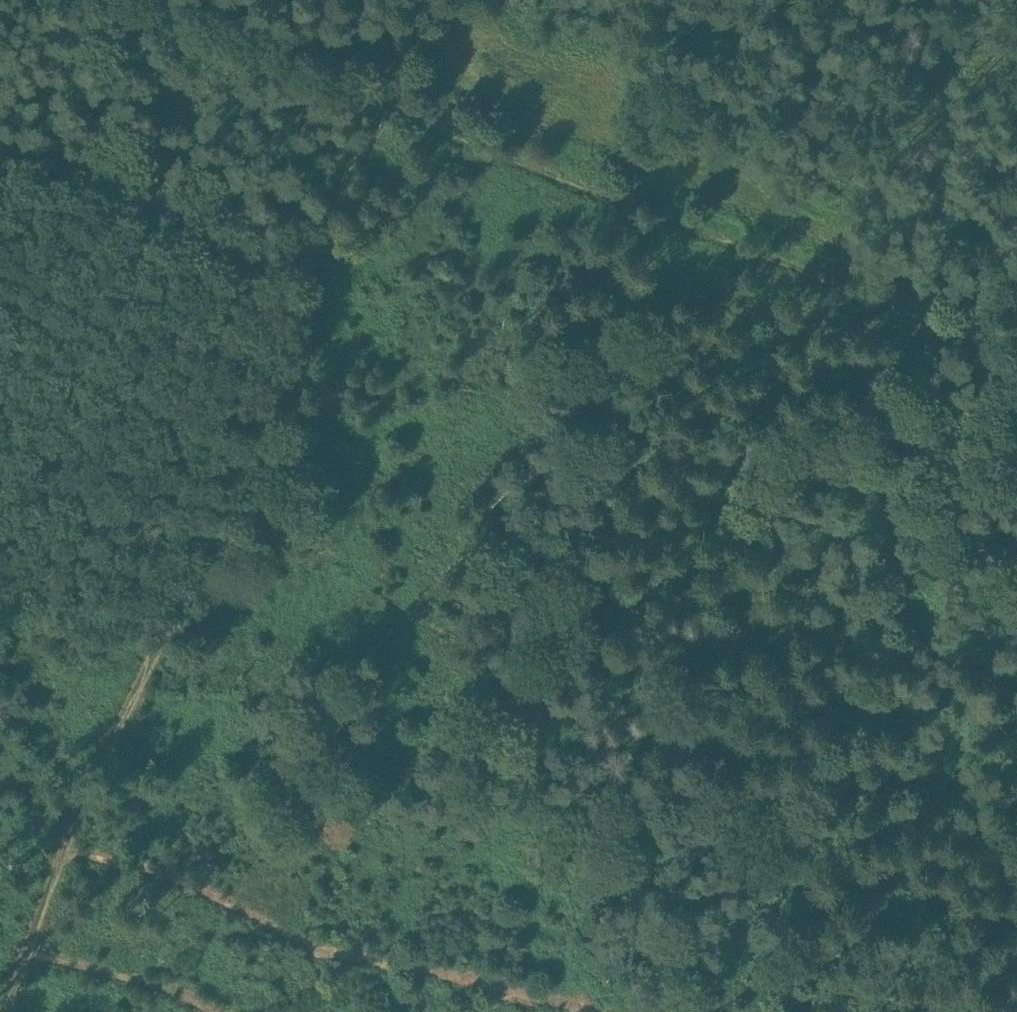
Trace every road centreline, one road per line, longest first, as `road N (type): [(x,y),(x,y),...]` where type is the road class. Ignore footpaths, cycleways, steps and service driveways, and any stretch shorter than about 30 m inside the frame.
road 1 (track): [(0,955),(70,764),(217,518),(424,0)]
road 2 (track): [(230,0),(1016,324)]
road 3 (track): [(0,103),(333,223)]

